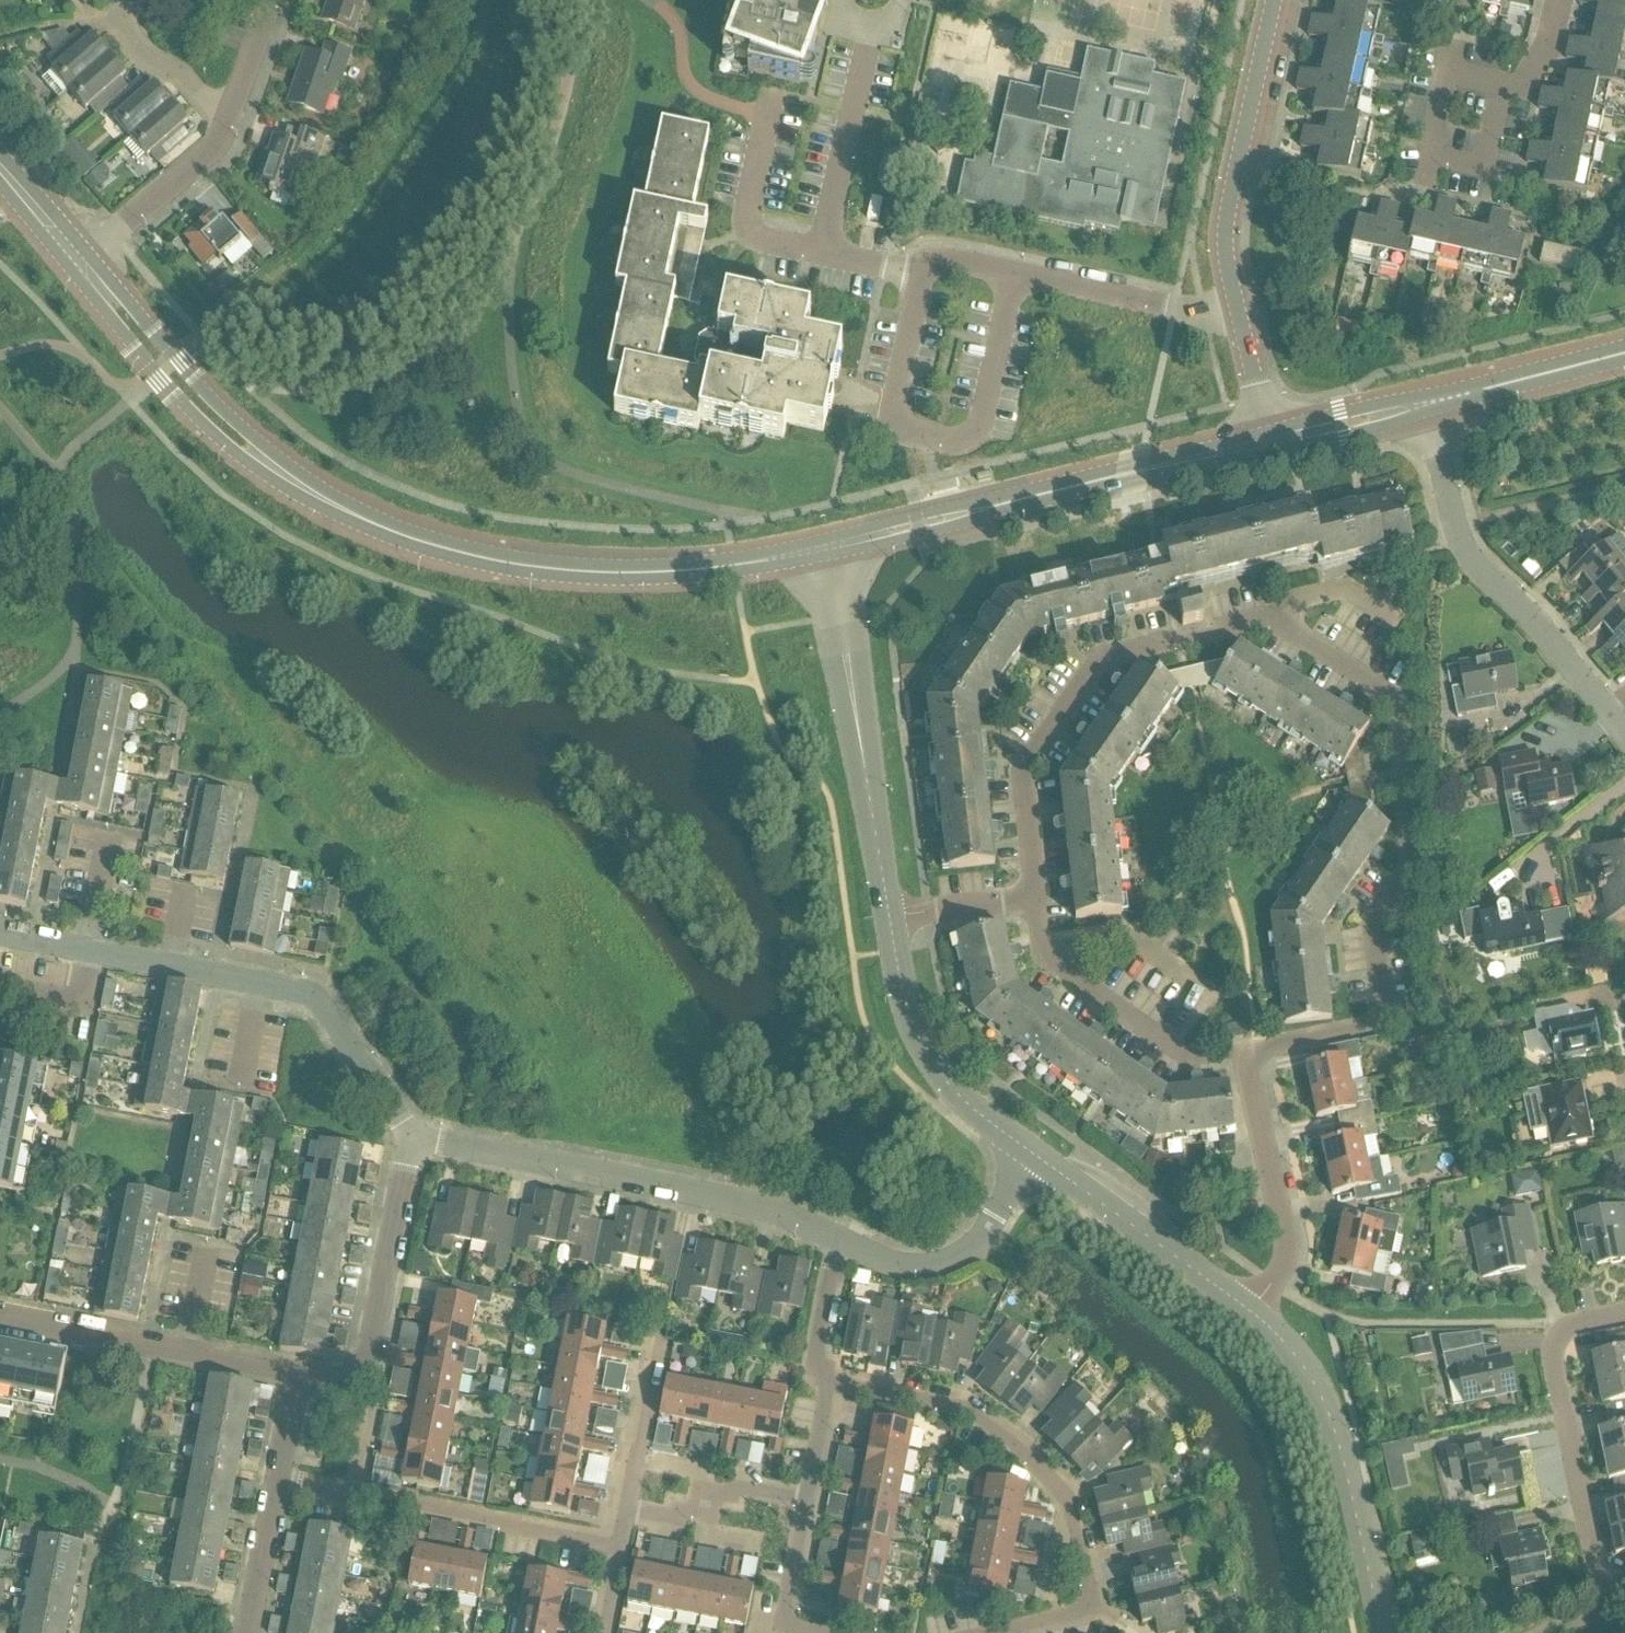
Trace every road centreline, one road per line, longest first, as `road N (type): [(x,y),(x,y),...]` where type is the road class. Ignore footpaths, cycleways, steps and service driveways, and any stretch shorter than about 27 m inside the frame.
road 1 (residential): [(1253,1309),(1287,1257),(1250,1054),(1384,1015),(1374,923),(1408,857),(1396,698),(1268,618),(1104,658),(1023,773),(1038,900)]
road 2 (tertiary): [(827,548),(735,566),(594,576),(459,554),(370,523),(288,484),(247,450),(83,263)]
road 3 (tertiary): [(827,548),(1273,441)]
road 4 (residential): [(837,1239),(738,1201),(410,1135)]
road 5 (residential): [(1012,273),(982,419),(959,444),(921,440),(899,399),(930,258)]
road 6 (residential): [(410,1135),(314,995),(90,950)]
road 7 (tertiary): [(890,915),(827,548)]
road 8 (residential): [(1608,714),(1532,619),(1469,557),(1425,405)]
road 9 (tertiary): [(1385,1632),(1334,1423),(1290,1346),(1253,1309)]
road 10 (residential): [(1240,322),(1226,241),(1276,0)]
road 11 (residential): [(1600,1576),(1555,1350),(1568,1328),(1624,1314)]
road 12 (residential): [(298,1374),(0,1314)]
road 13 (residential): [(410,1135),(371,1349),(340,1378),(298,1374)]
road 14 (residential): [(831,1382),(980,1418),(1024,1452),(1075,1522)]
road 15 (tertiary): [(1032,1151),(944,1077),(915,1031),(890,915)]
road 16 (tertiary): [(1253,1309),(1032,1151)]
road 17 (residential): [(620,1546),(354,1494)]
road 18 (residential): [(1032,1151),(983,1236),(949,1261),(898,1264),(837,1239)]
road 19 (residential): [(1240,322),(1012,273)]
road 20 (residential): [(1038,900),(1048,956),(1181,1053)]
road 21 (residential): [(818,251),(865,45)]
road 22 (residential): [(818,251),(766,239),(749,227),(772,93)]
road 23 (residential): [(229,117),(211,152),(83,263)]
road 24 (tertiary): [(1425,405),(1624,354)]
road 25 (residential): [(1503,85),(1448,73),(1430,152),(1485,165)]
road 26 (residential): [(1075,1522),(1090,1586),(1086,1605),(990,1632)]
road 27 (tertiary): [(1273,441),(1425,405)]
road 28 (residential): [(248,1632),(278,1479)]
road 29 (residential): [(831,1382),(820,1374),(817,1351),(837,1239)]
road 30 (residential): [(229,117),(158,62),(124,13)]
road 31 (residential): [(890,915),(1038,900)]
road 32 (residential): [(0,991),(80,1006),(90,950)]
road 33 (residential): [(637,1457),(661,1330)]
road 34 (residential): [(784,1627),(808,1500)]
road 35 (tertiary): [(83,263),(0,166)]
road 36 (residential): [(275,0),(229,117)]
road 37 (residential): [(1273,441),(1240,322)]

